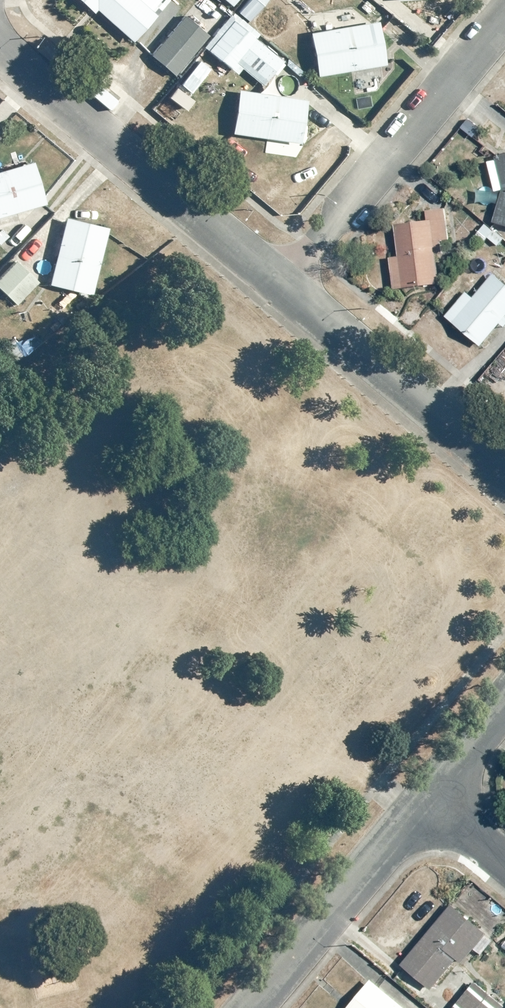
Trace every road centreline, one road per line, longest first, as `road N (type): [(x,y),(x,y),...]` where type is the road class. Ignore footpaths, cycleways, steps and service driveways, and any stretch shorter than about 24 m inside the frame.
road 1 (residential): [(0,47),(283,283)]
road 2 (residential): [(283,283),(504,15)]
road 3 (residential): [(283,283),(504,473)]
road 4 (residential): [(253,1007),(428,800)]
road 5 (residential): [(428,800),(504,701)]

